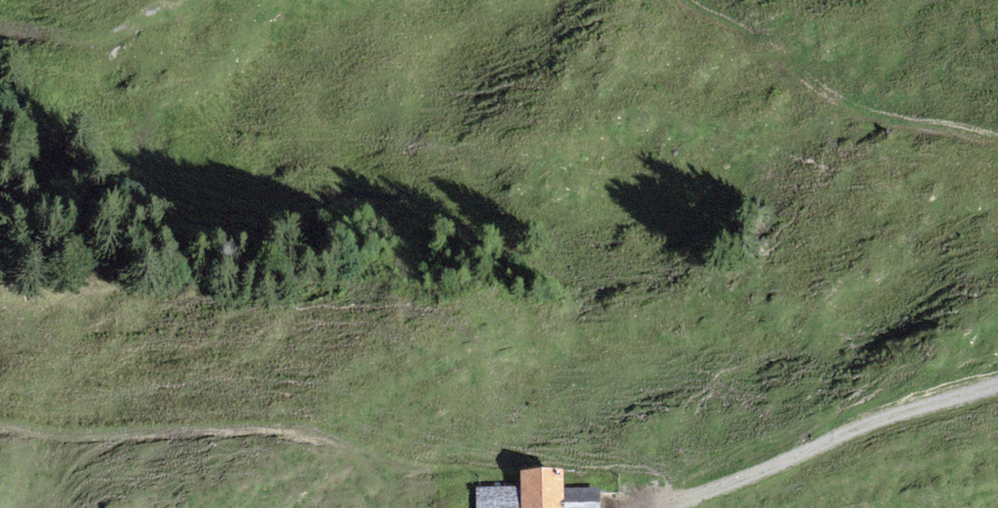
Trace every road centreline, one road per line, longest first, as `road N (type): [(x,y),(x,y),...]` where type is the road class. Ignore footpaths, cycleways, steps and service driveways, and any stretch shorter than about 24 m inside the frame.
road 1 (track): [(0,423),(76,435),(308,429),(429,467),(613,483),(643,507)]
road 2 (track): [(997,389),(881,422),(834,448),(673,507)]
road 3 (track): [(0,25),(88,41),(138,25)]

